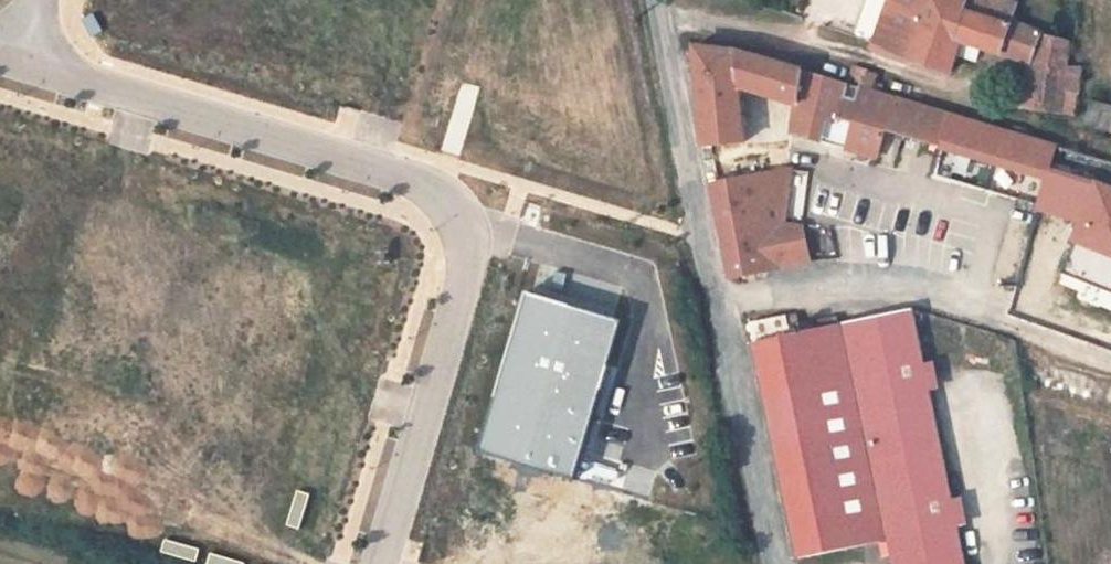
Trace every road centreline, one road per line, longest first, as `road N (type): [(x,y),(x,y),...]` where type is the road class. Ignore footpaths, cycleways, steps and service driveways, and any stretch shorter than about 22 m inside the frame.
road 1 (residential): [(387,563),(477,266),(465,226),(442,193),(396,171),(38,67)]
road 2 (unclassified): [(652,0),(774,563)]

